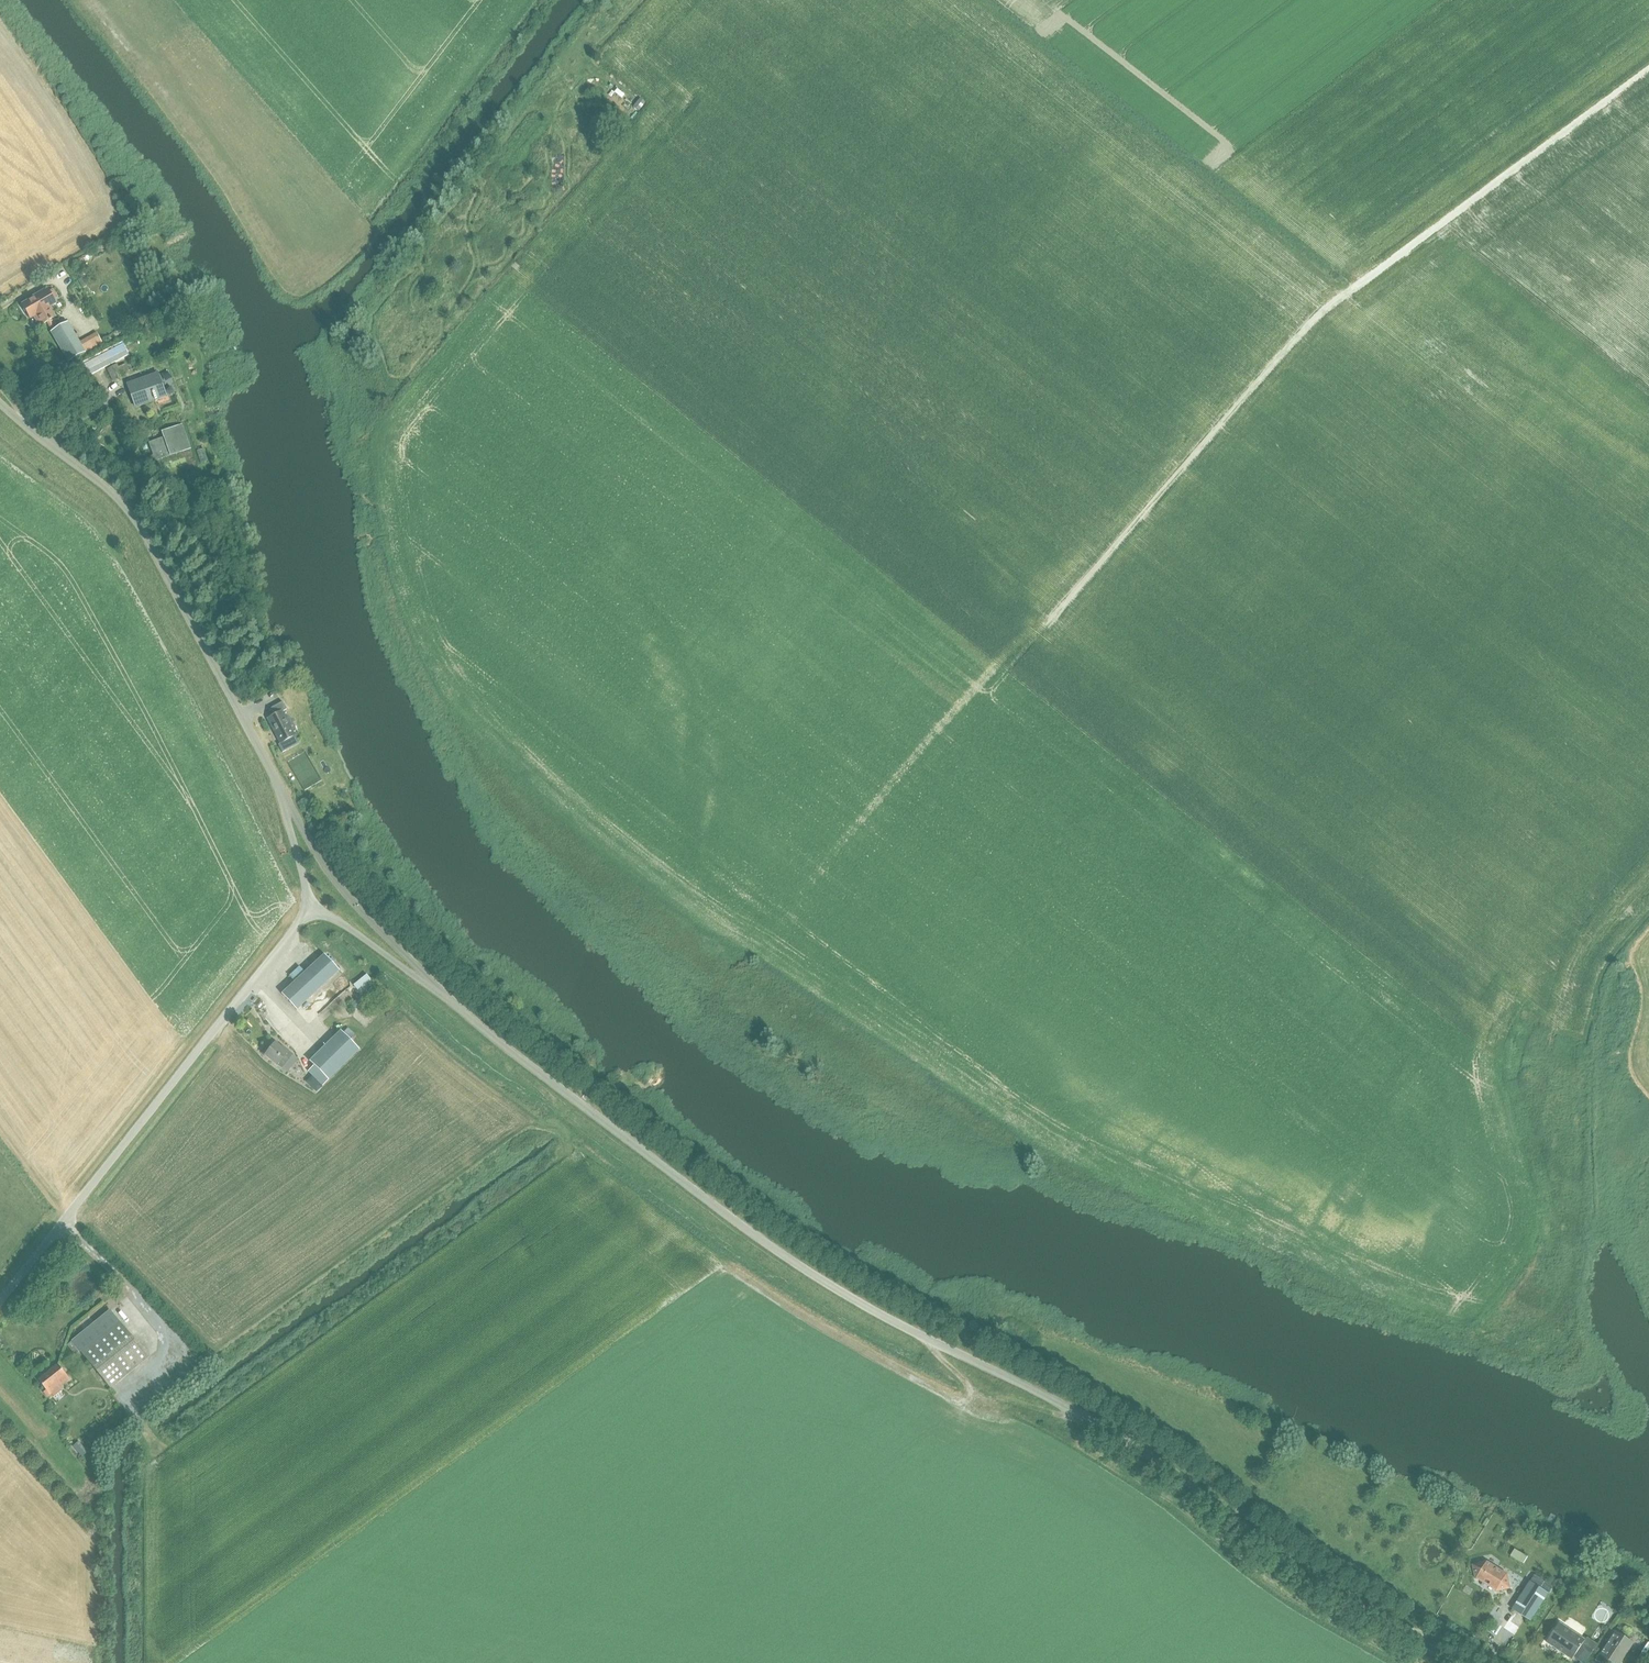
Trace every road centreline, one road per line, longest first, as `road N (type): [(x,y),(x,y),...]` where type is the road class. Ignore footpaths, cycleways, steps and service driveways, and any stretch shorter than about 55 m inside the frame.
road 1 (unclassified): [(1453,1662),(1308,1576),(1086,1416),(800,1271),(443,993)]
road 2 (unclassified): [(0,1302),(311,911)]
road 3 (unclassified): [(284,793),(135,527),(0,408)]
road 4 (unclassified): [(443,993),(361,911),(284,793)]
road 5 (unclassified): [(311,911),(443,993)]
road 6 (unclassified): [(284,793),(311,911)]

